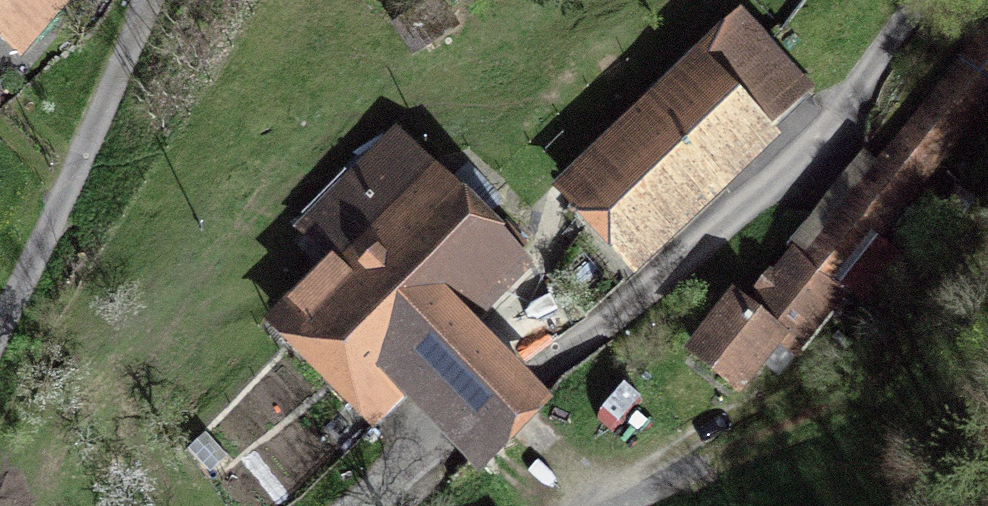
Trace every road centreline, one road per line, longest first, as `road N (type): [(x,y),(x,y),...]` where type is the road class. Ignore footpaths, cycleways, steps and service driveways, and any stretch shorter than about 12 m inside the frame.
road 1 (residential): [(360,505),(659,278),(800,158),(923,0)]
road 2 (residential): [(147,0),(0,327)]

